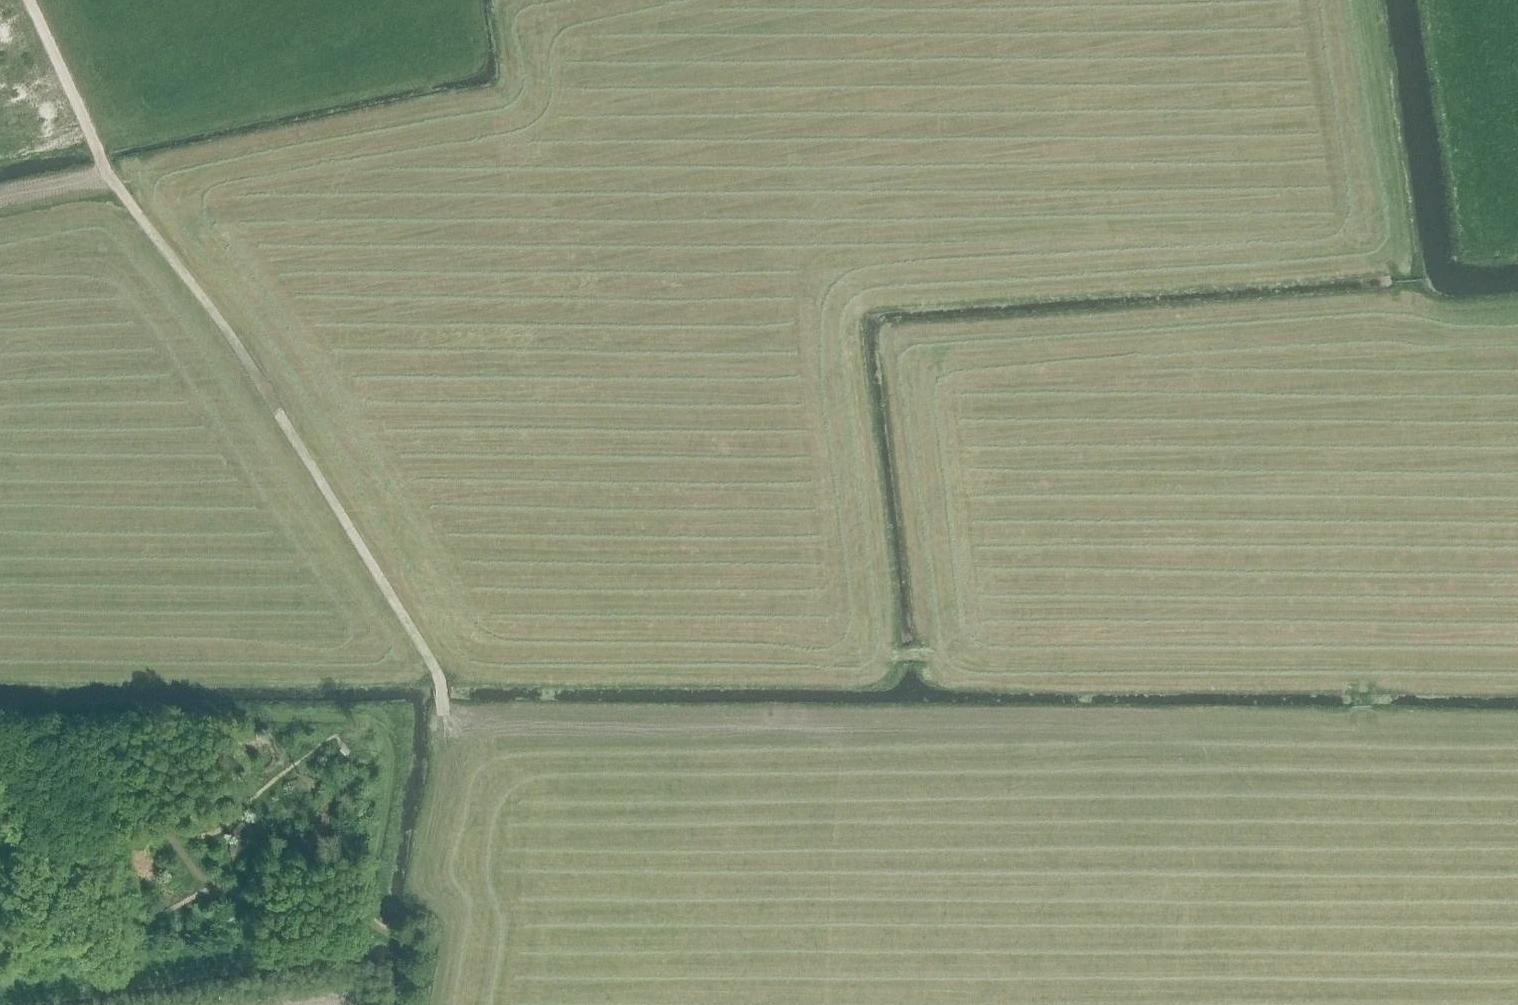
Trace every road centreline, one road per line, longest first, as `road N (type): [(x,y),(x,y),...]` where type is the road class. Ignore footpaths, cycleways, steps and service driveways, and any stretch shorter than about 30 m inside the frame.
road 1 (track): [(441,691),(436,668),(263,386),(101,159),(28,0)]

